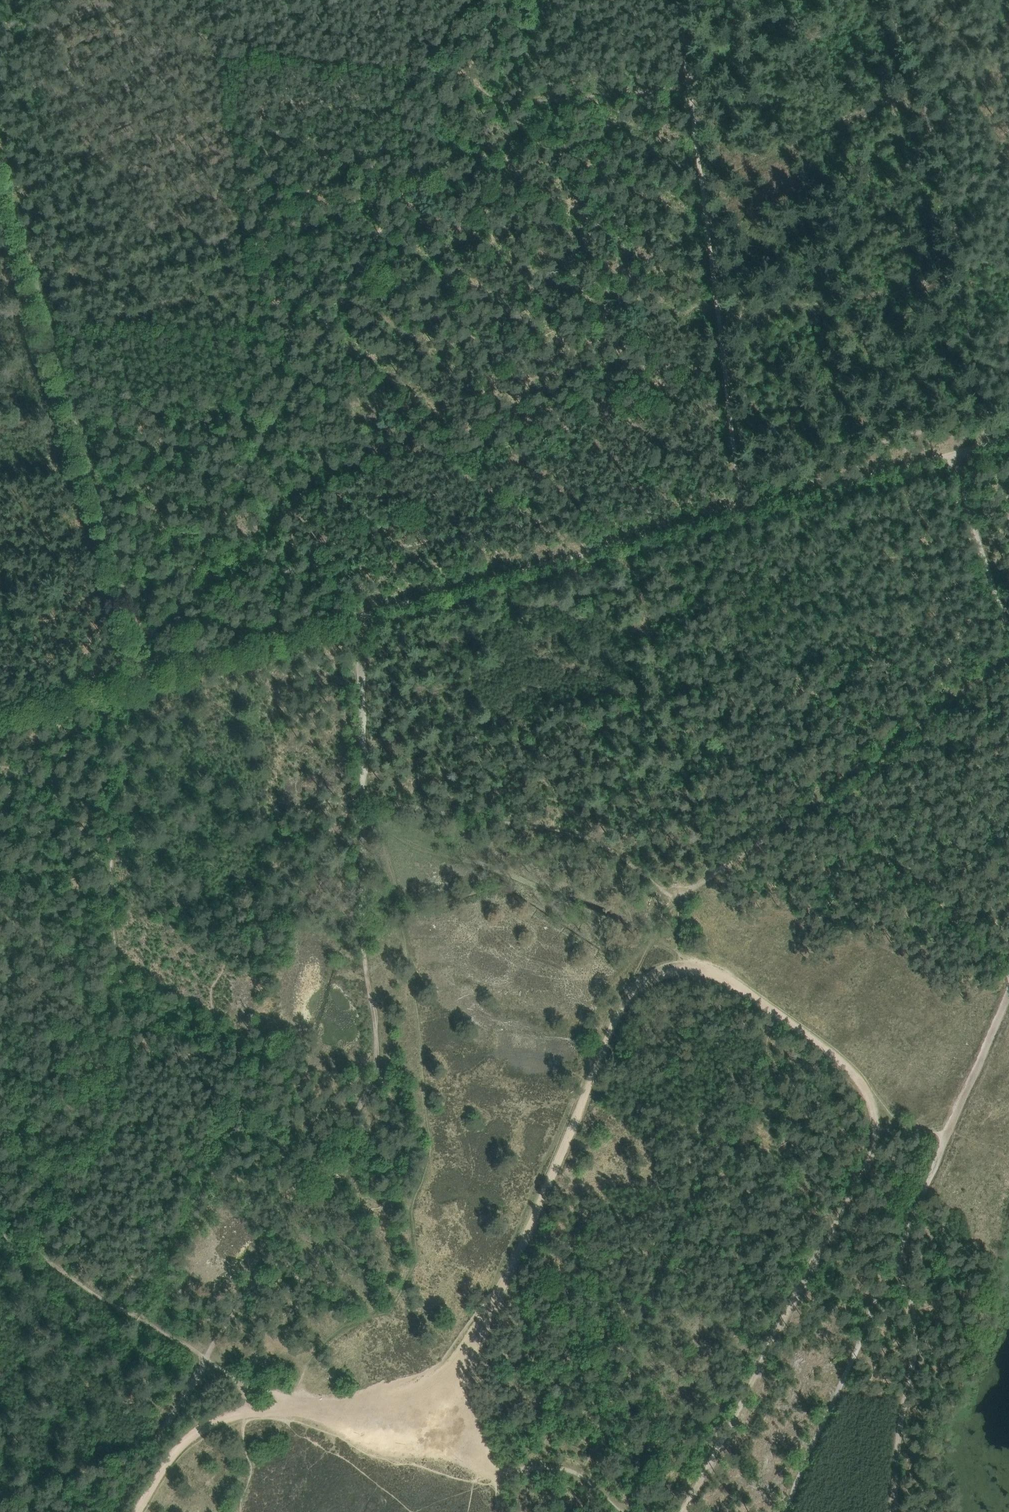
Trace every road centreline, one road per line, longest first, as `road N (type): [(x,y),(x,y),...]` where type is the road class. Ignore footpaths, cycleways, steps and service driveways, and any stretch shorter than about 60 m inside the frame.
road 1 (track): [(1008,428),(142,673)]
road 2 (track): [(732,509),(690,80)]
road 3 (track): [(142,673),(42,324)]
road 4 (track): [(681,907),(597,843),(447,808),(362,803)]
road 5 (track): [(893,1266),(1008,993)]
road 6 (track): [(43,1256),(284,1408)]
road 7 (track): [(891,1511),(906,1348),(904,1290),(893,1266)]
road 8 (track): [(1008,651),(944,445)]
road 9 (track): [(814,802),(681,907)]
road 10 (track): [(42,324),(0,172)]

